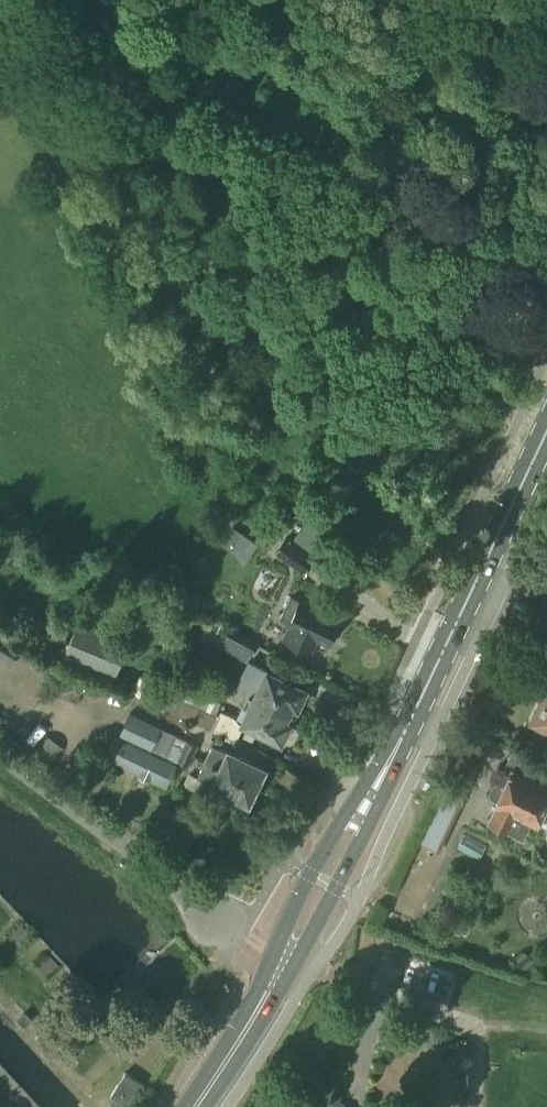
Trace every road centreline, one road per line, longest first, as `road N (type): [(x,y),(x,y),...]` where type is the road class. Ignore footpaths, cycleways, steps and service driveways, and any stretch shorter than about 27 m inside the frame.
road 1 (primary): [(380,790),(546,430)]
road 2 (unclassified): [(220,921),(0,757)]
road 3 (unclassified): [(475,1106),(472,1027),(296,963)]
road 4 (primary): [(380,790),(309,874),(272,953)]
road 5 (primary): [(296,963),(360,844),(380,790)]

